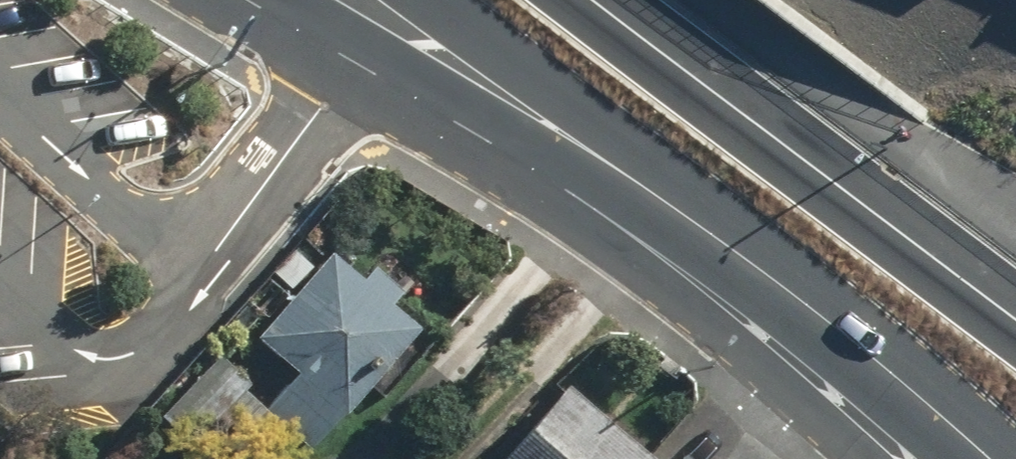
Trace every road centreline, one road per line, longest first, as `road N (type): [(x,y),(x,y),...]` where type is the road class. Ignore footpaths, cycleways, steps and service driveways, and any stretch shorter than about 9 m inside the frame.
road 1 (primary): [(598,165),(857,343),(992,458)]
road 2 (primary): [(598,165),(355,58),(258,0)]
road 3 (primary): [(436,0),(527,76),(598,165)]

